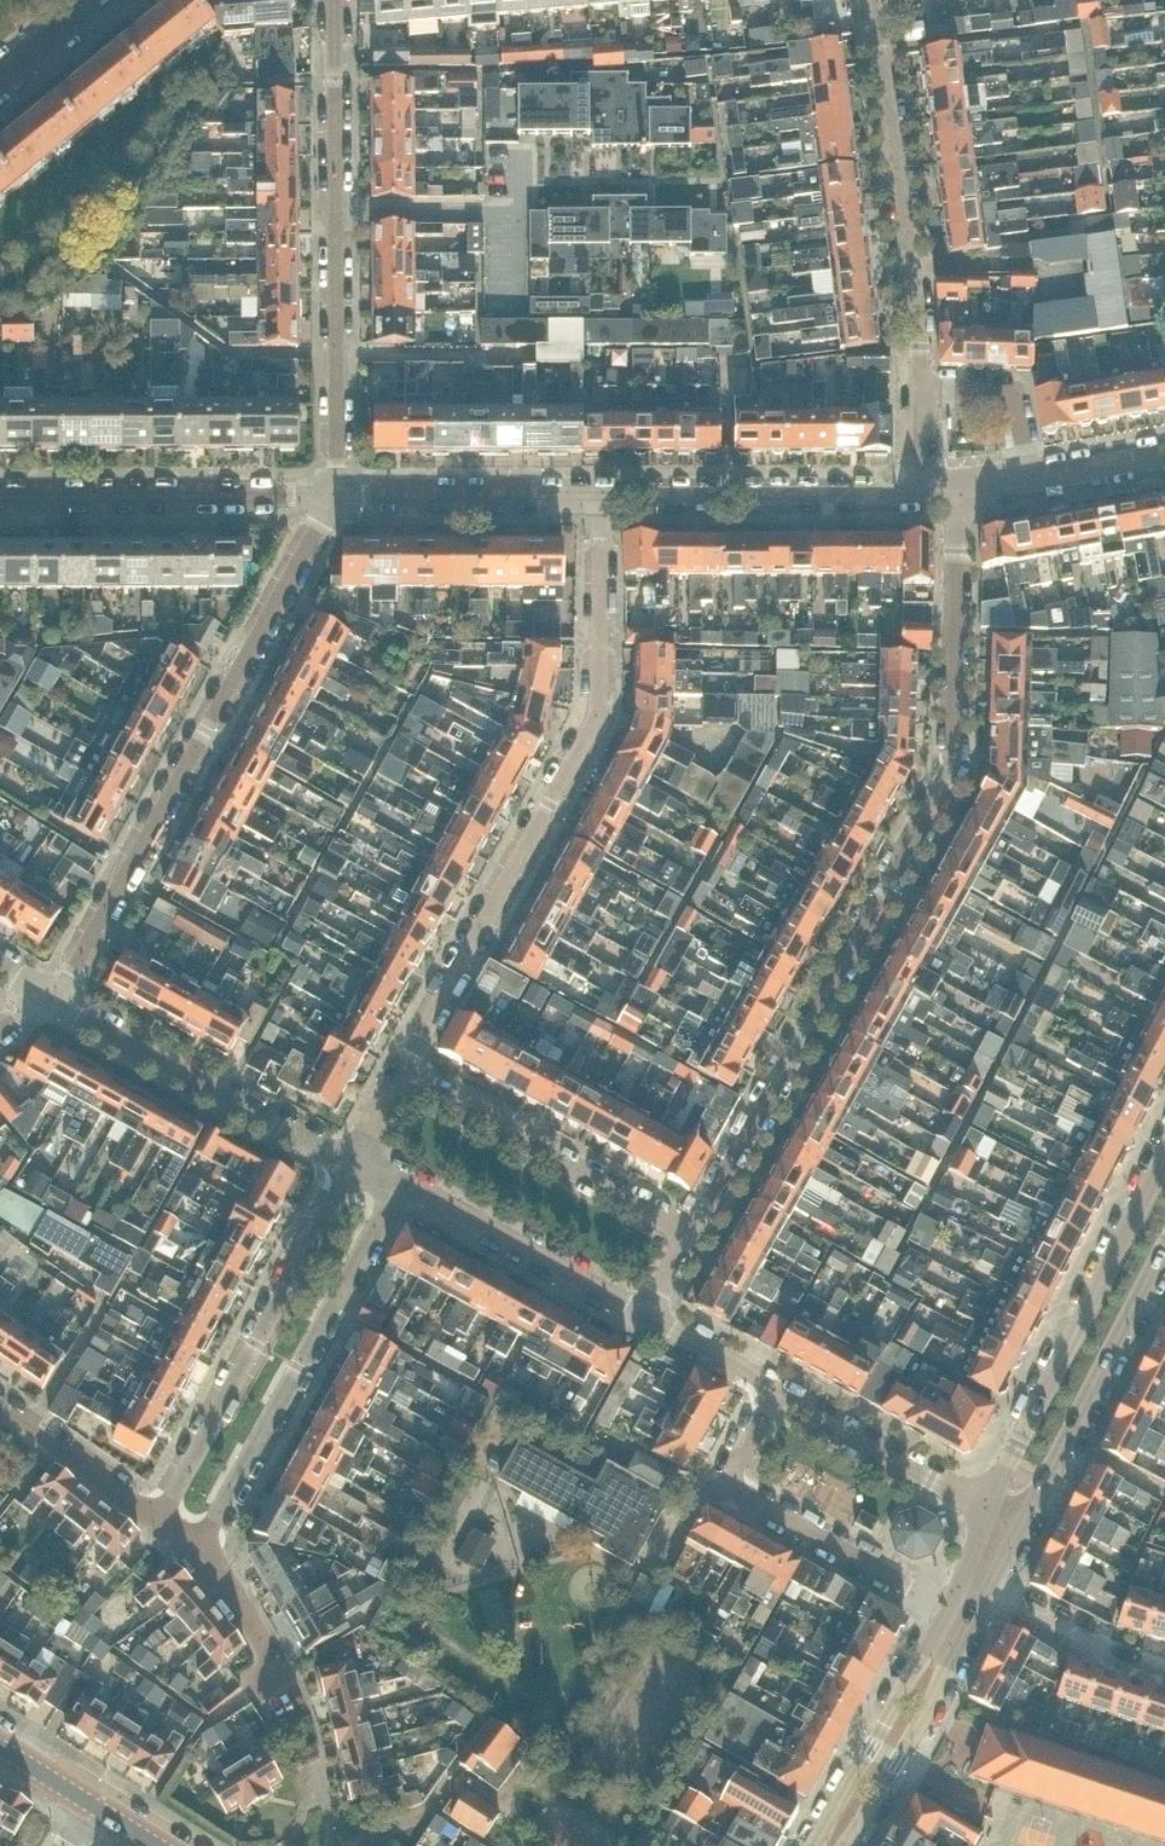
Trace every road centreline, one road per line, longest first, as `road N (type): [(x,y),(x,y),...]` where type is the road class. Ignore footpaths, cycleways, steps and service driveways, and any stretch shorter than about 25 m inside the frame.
road 1 (residential): [(969,495),(963,751),(698,1225)]
road 2 (residential): [(398,1058),(594,716),(602,498)]
road 3 (residential): [(54,1000),(335,498)]
road 4 (residential): [(329,0),(335,498)]
road 5 (residential): [(204,1563),(409,1188)]
road 6 (residential): [(345,1154),(138,1510)]
road 7 (residential): [(923,399),(870,0)]
road 8 (residential): [(764,1383),(714,1481),(962,1610)]
road 9 (residential): [(1164,1165),(989,1504)]
road 10 (residential): [(698,1225),(398,1058)]
road 11 (residential): [(0,497),(335,498)]
road 12 (residential): [(602,498),(934,497)]
road 13 (residential): [(54,1000),(345,1154)]
road 14 (tertiary): [(1019,1520),(1164,1249)]
road 15 (residential): [(648,1318),(409,1188)]
road 16 (residential): [(335,498),(602,498)]
road 17 (residential): [(989,1504),(764,1383)]
road 18 (residential): [(950,1636),(910,1679),(822,1845)]
road 19 (tertiary): [(845,1845),(936,1693),(950,1636)]
road 20 (residential): [(1164,1666),(1087,1641),(976,1580)]
road 21 (residential): [(0,1399),(138,1510)]
road 22 (residential): [(307,1705),(247,1605),(204,1563)]
road 23 (residential): [(1031,470),(1018,400),(923,399)]
road 24 (residential): [(1031,470),(1164,452)]
road 25 (residential): [(764,1383),(648,1318)]
road 26 (residential): [(0,82),(97,0)]

